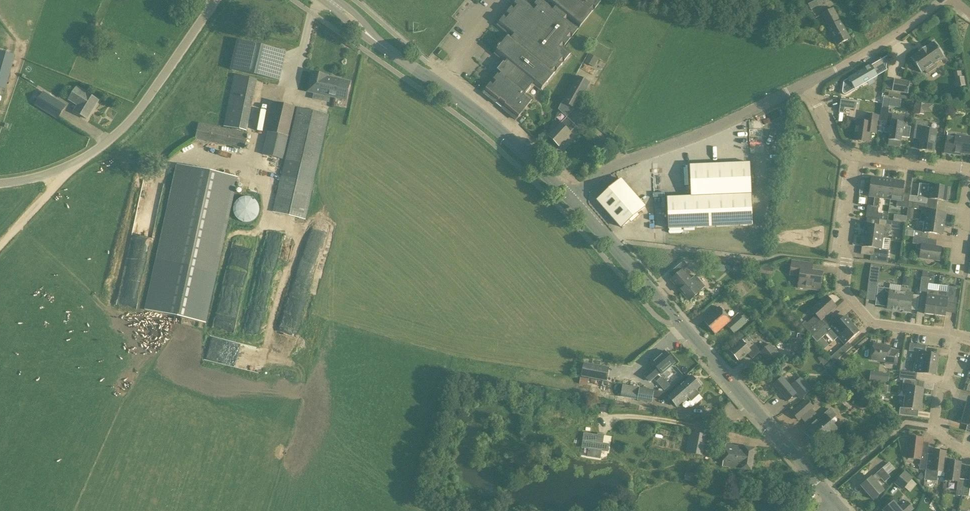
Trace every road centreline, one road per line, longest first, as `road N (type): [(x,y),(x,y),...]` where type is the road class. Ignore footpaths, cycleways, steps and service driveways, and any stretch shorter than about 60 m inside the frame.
road 1 (secondary): [(833,502),(572,199)]
road 2 (secondary): [(572,199),(495,127),(329,0)]
road 3 (residential): [(572,199),(616,166),(807,84)]
road 4 (residential): [(958,334),(872,322),(845,288),(853,156)]
road 5 (unclassified): [(216,0),(129,122),(64,167)]
road 6 (residential): [(807,84),(942,0)]
road 7 (residential): [(969,451),(935,431),(958,334)]

